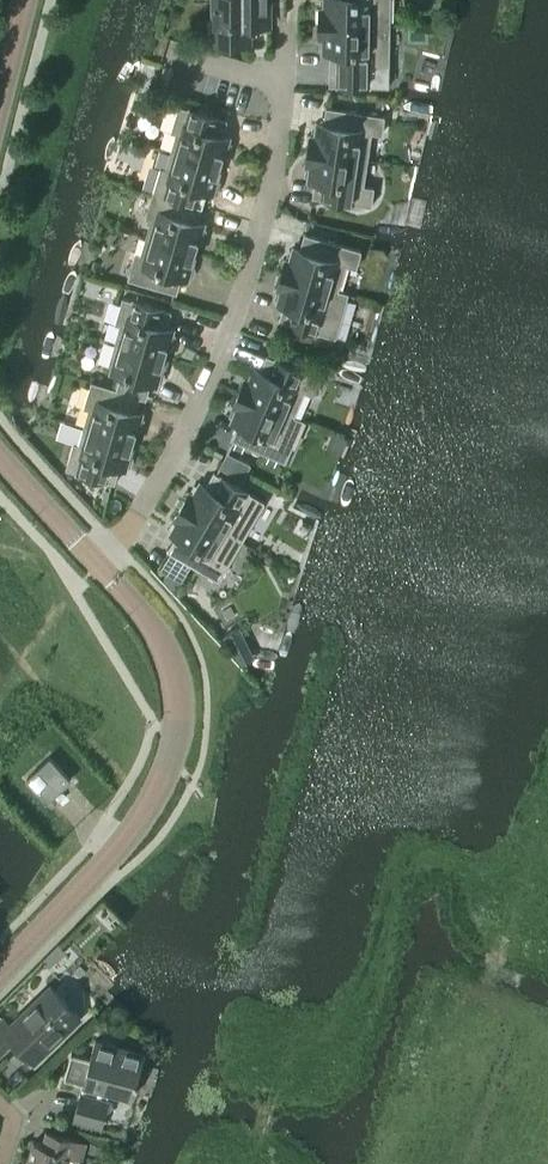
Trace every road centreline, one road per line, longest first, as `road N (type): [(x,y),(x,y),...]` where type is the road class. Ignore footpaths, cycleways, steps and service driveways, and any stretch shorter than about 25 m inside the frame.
road 1 (residential): [(115,551),(190,423),(233,321),(259,231),(283,84)]
road 2 (tertiary): [(0,970),(164,784),(179,747),(181,702),(172,664),(97,568)]
road 3 (tertiary): [(97,568),(0,467)]

